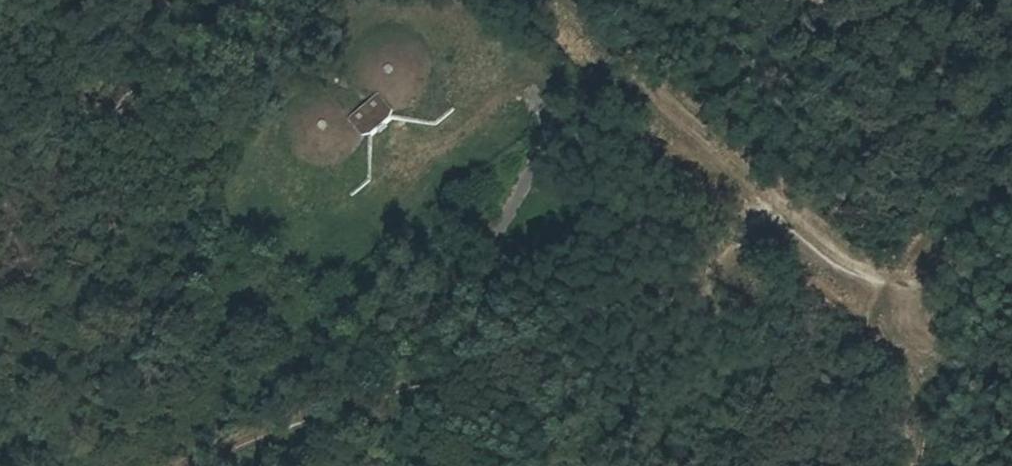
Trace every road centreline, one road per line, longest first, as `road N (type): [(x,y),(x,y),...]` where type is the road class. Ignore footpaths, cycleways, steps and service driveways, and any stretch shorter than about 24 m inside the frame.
road 1 (track): [(194,465),(290,422),(665,294),(732,244),(770,198)]
road 2 (track): [(883,279),(920,284),(1011,209)]

